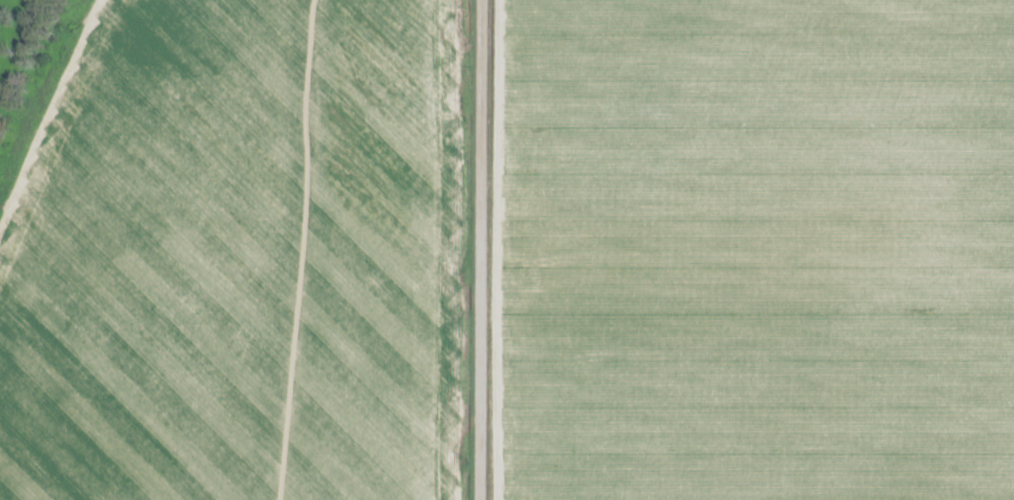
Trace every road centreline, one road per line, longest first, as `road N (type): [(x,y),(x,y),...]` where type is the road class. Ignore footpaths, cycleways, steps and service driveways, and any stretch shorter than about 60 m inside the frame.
road 1 (tertiary): [(477,499),(478,0)]

